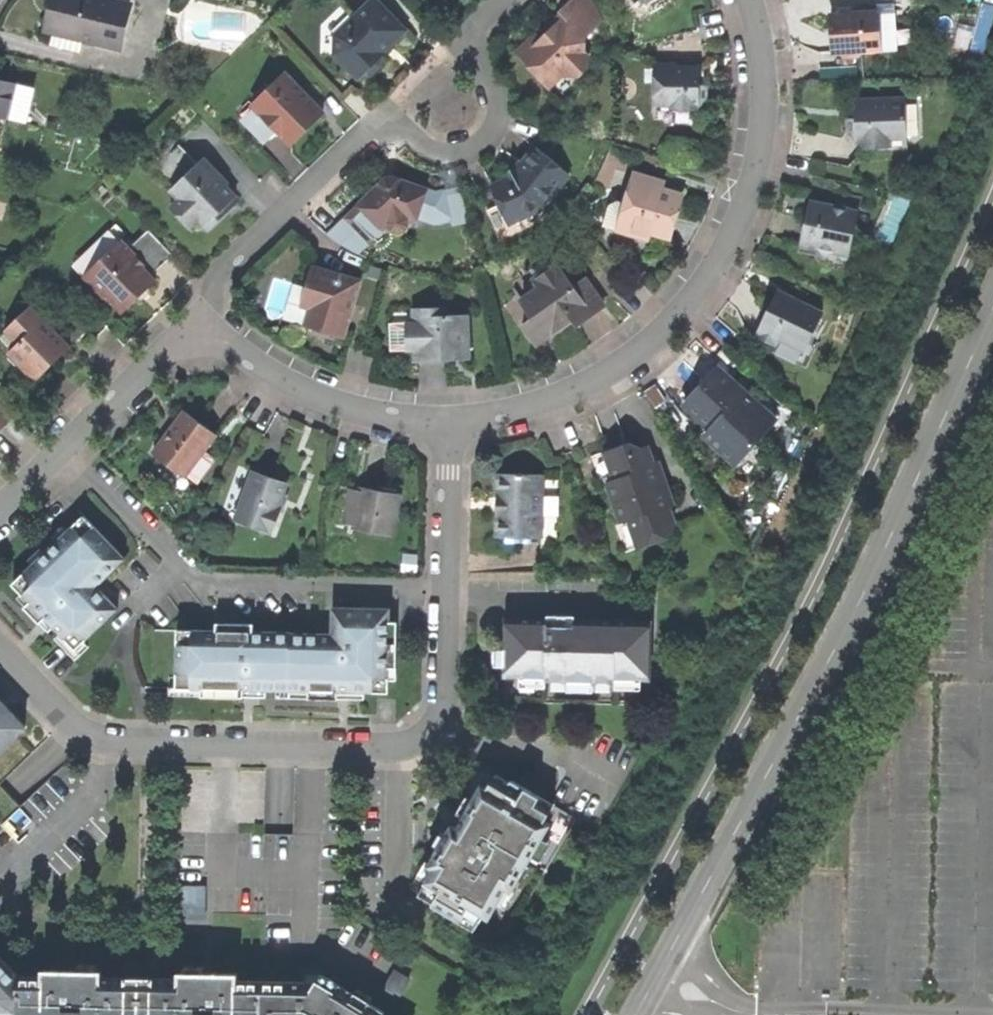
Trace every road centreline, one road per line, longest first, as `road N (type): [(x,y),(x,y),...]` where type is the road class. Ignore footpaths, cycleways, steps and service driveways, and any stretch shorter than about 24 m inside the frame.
road 1 (residential): [(992,308),(852,623),(637,1014)]
road 2 (residential): [(447,422),(441,715),(405,746),(91,736),(0,643)]
road 3 (residential): [(447,422),(577,388),(644,345),(699,287),(743,211),(759,157),(763,71),(751,0)]
road 4 (residential): [(0,512),(192,327),(309,397),(447,422)]

